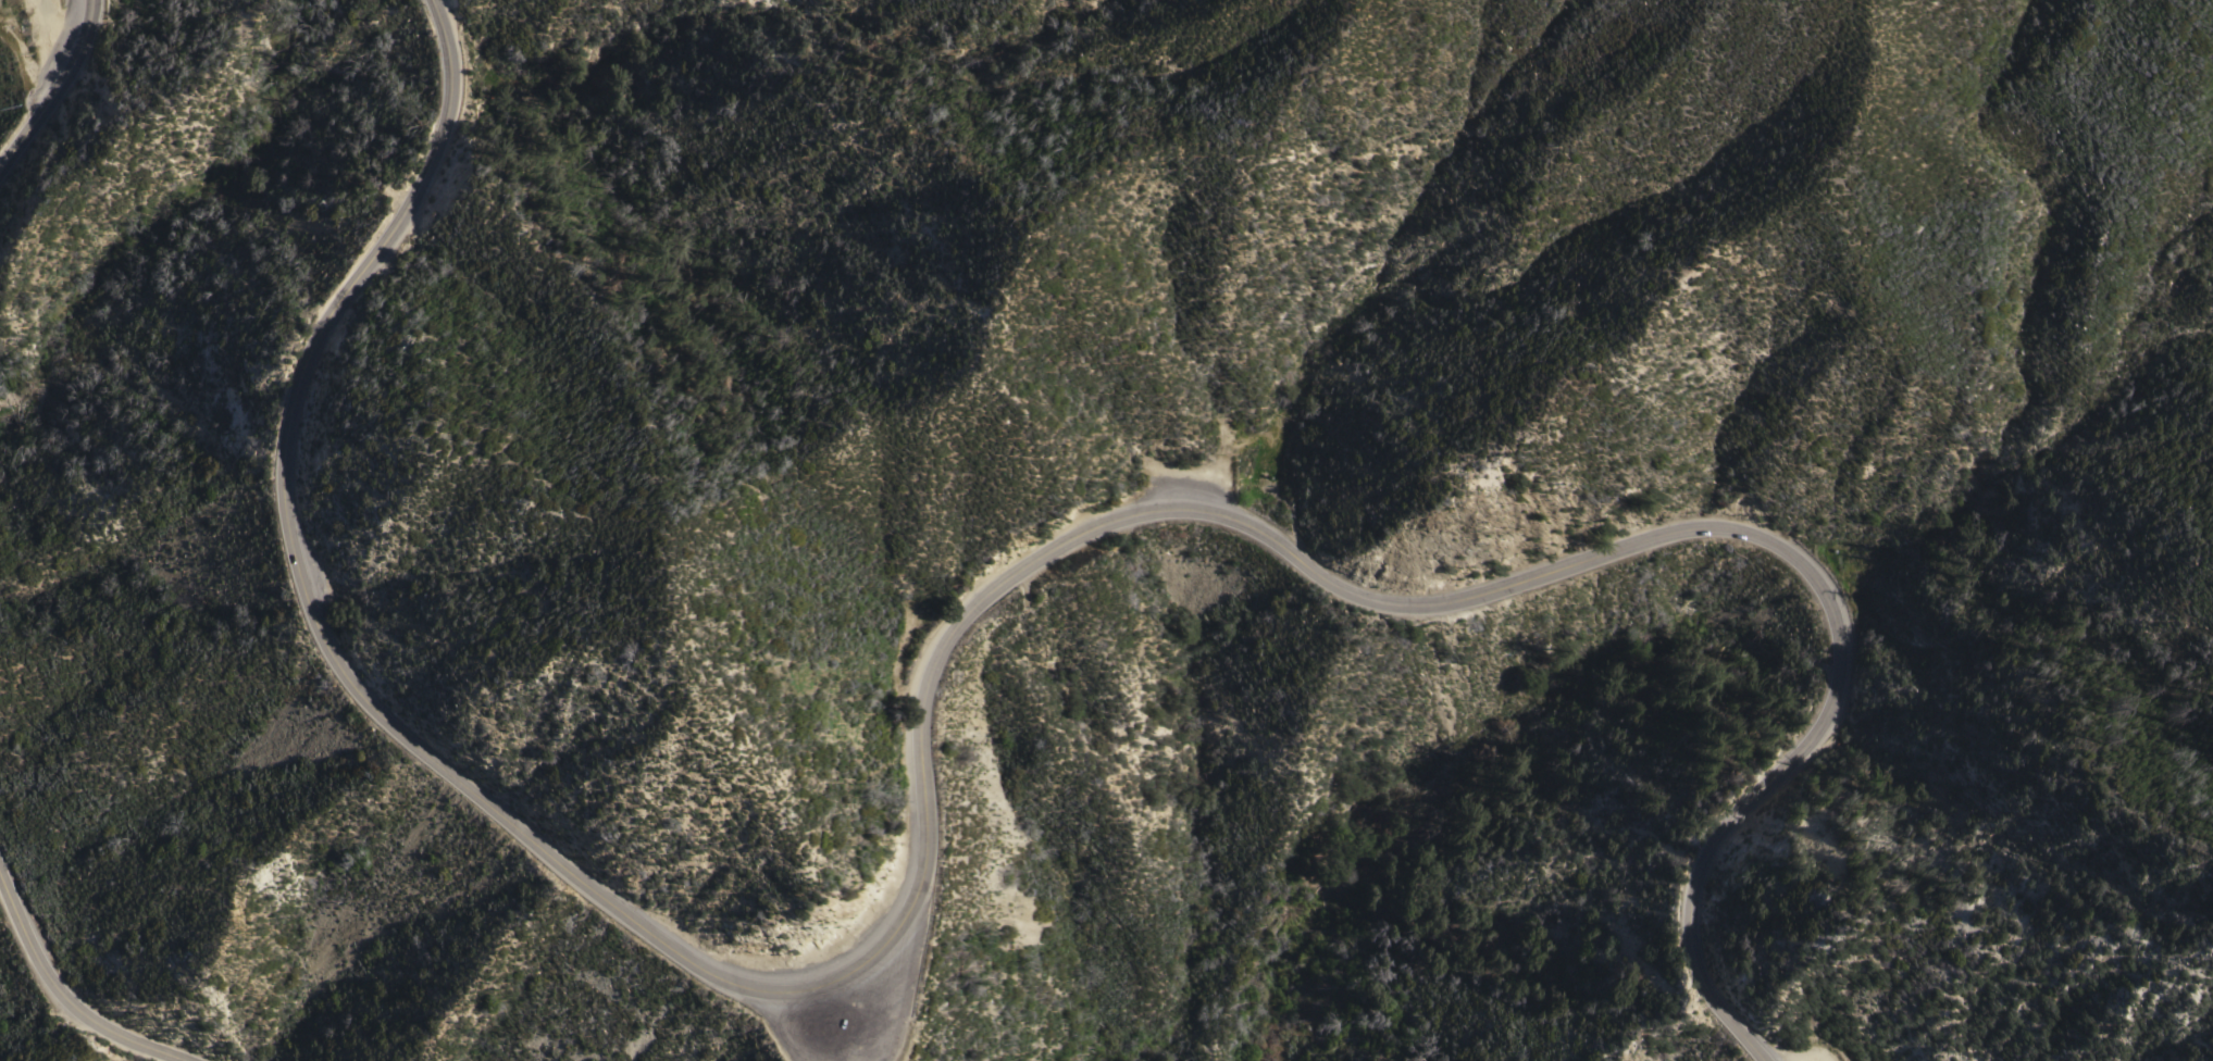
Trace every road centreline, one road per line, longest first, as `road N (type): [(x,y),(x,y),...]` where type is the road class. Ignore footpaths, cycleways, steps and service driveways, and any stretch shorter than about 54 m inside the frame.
road 1 (secondary): [(435,0),(455,61),(451,113),(426,179),(340,304),(302,377),(288,460),(289,534),(316,632),(343,682),(608,908),(694,969),(762,998),(820,997),(877,972),(916,926),(936,869),(934,706),(947,650),(1002,585),(1062,545),(1128,516),(1193,508),(1226,514),(1362,590),(1418,603),(1478,596),(1669,536),(1735,532),(1766,537),(1806,564),(1835,608),(1848,653),(1837,707),(1719,852),(1702,891),(1700,952),(1708,981),(1756,1060)]
road 2 (secondary): [(213,1060),(113,1020),(65,983),(28,933),(0,874)]
road 3 (secondary): [(0,172),(69,68),(93,0)]

